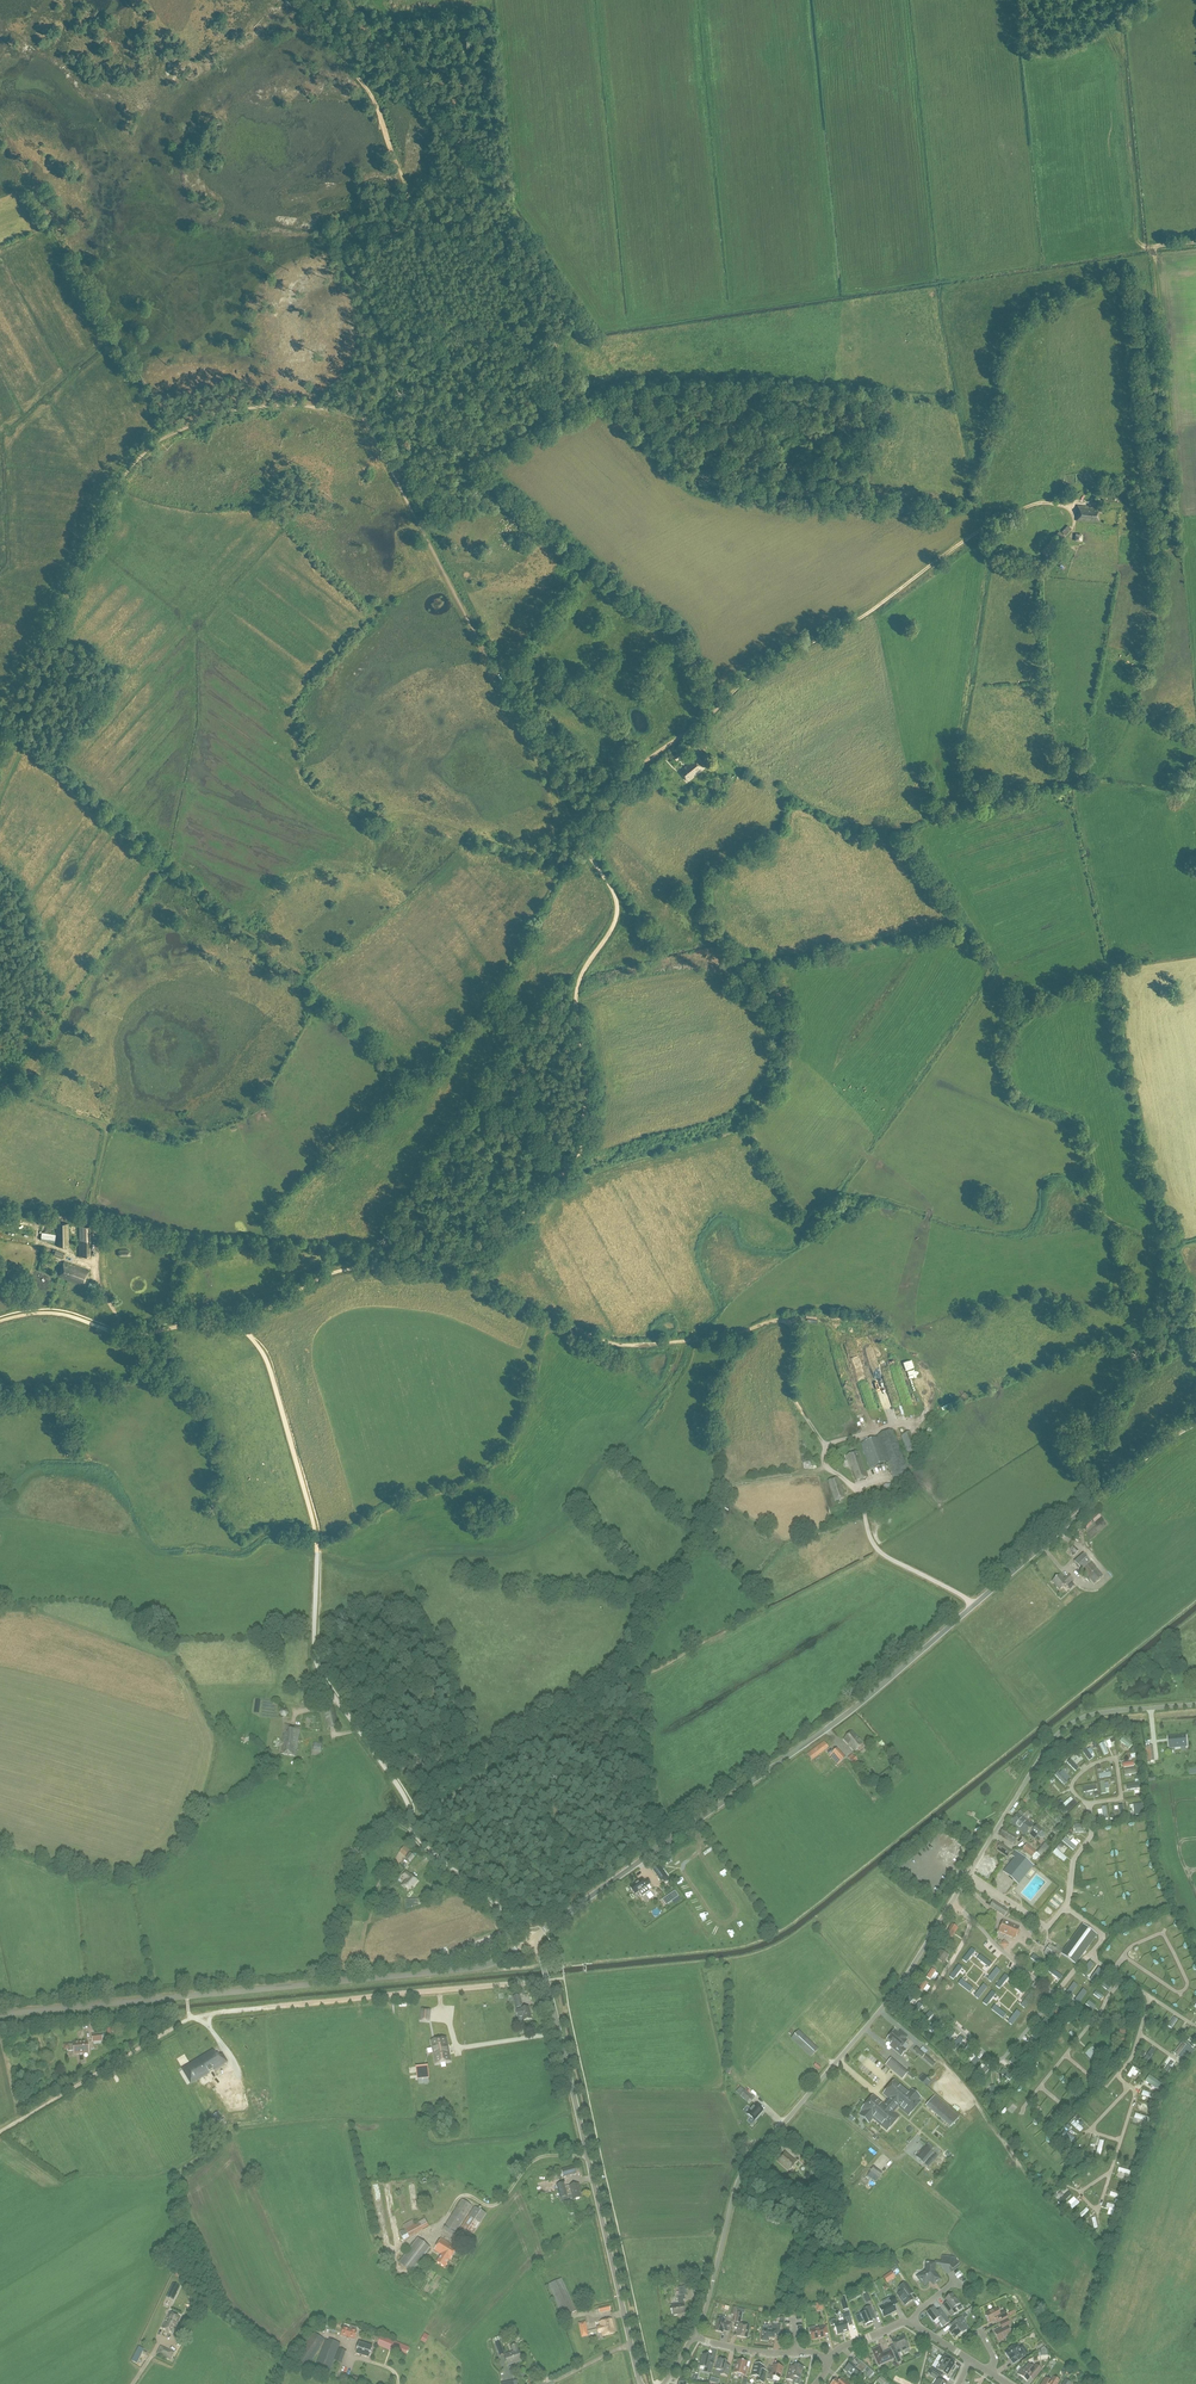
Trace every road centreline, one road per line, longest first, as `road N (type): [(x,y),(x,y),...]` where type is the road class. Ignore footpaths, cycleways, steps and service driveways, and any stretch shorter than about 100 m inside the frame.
road 1 (track): [(470,1283),(495,1241),(582,1149),(586,1078),(576,993),(618,906),(361,418)]
road 2 (unclassified): [(532,1938),(829,1725),(1157,1446),(1195,1425)]
road 3 (unclassified): [(713,2281),(741,2176),(900,1985),(1047,1745),(1090,1714),(1195,1704)]
road 4 (track): [(580,832),(635,772),(751,675),(861,618),(1006,518),(1052,503)]
road 5 (track): [(411,1819),(487,1771),(487,1745),(595,1677),(729,1487),(827,1466)]
road 6 (track): [(361,418),(252,407),(217,413),(159,442),(128,471),(0,743)]
road 7 (track): [(361,418),(407,370),(345,251),(362,239),(404,237),(407,195),(377,105),(295,0)]
road 8 (track): [(243,1330),(269,1366),(316,1534),(316,1671),(405,1799),(411,1819)]
road 9 (track): [(827,1466),(823,1444),(793,1395),(795,1333),(787,1322),(728,1337),(625,1346),(547,1321),(470,1283)]
road 10 (track): [(1195,667),(1151,249)]
road 11 (unclassified): [(620,2296),(532,1938)]
road 12 (track): [(191,2017),(547,1980)]
road 13 (unclassified): [(187,1995),(481,1967),(532,1938)]
road 14 (track): [(0,1081),(106,1129),(92,1213),(101,1286),(134,1333)]
road 15 (track): [(423,532),(469,497),(471,455),(559,406),(538,358),(551,342)]
road 16 (track): [(1151,249),(1136,238),(1121,58),(1094,0)]
road 17 (track): [(243,1330),(348,1269),(470,1283)]
road 18 (track): [(0,2132),(191,2017)]
road 19 (track): [(579,831),(518,848),(410,814),(373,824)]
road 20 (track): [(974,1607),(881,1554),(860,1496),(827,1466)]
road 21 (unclassified): [(0,2013),(187,1995)]
road 22 (track): [(407,370),(412,346),(362,257),(400,246),(404,237)]
road 23 (track): [(411,1819),(427,1847),(523,1925)]
road 24 (track): [(0,1321),(57,1313),(134,1333)]
road 25 (residential): [(694,2337),(828,2361)]

